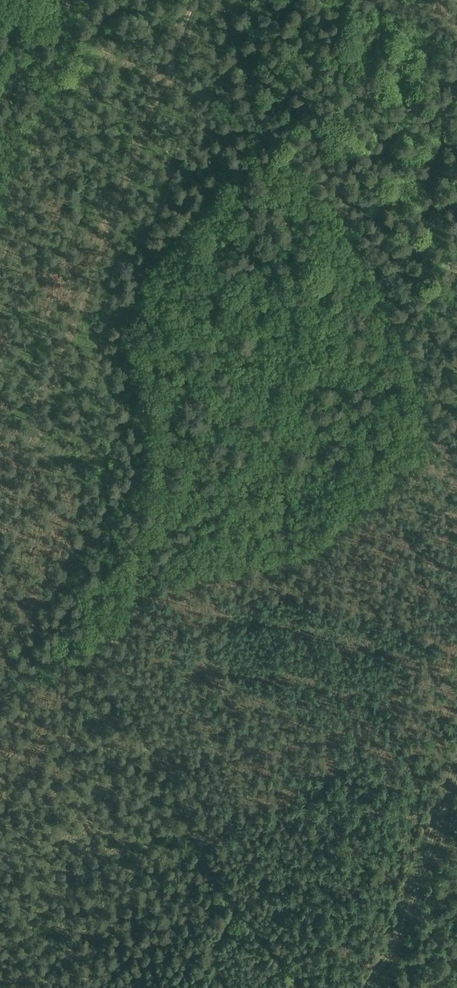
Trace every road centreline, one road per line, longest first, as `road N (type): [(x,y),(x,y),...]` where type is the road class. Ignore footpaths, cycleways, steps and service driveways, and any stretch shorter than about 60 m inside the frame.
road 1 (track): [(193,0),(171,73),(456,266)]

